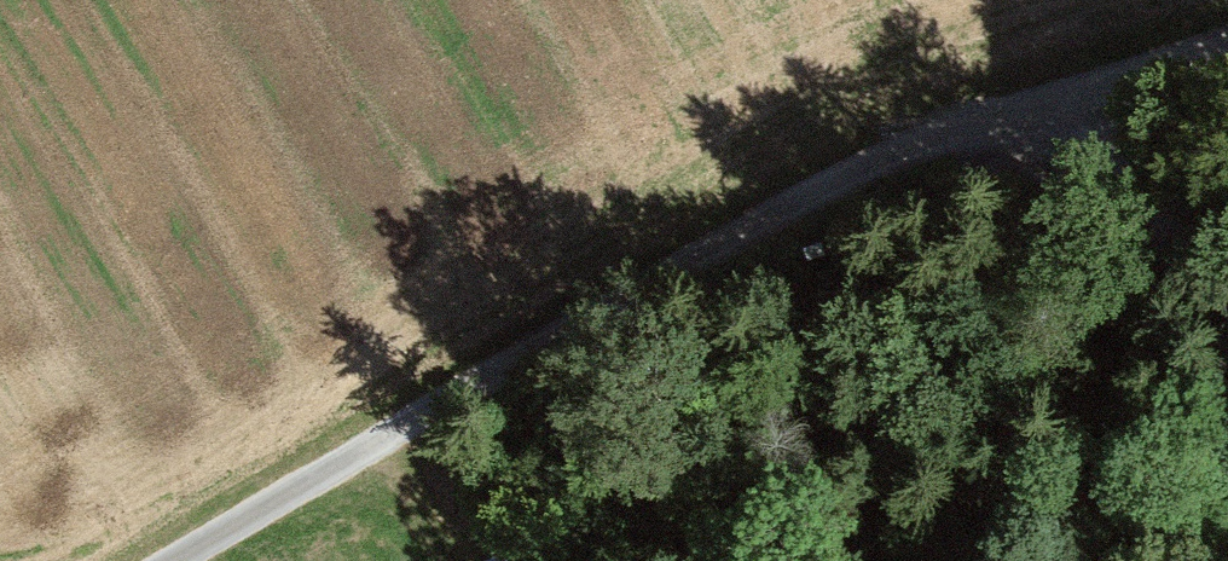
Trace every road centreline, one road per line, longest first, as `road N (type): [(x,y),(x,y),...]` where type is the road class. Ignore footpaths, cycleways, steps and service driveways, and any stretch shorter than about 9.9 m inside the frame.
road 1 (track): [(1060,96),(867,161),(411,432)]
road 2 (track): [(1060,96),(1227,339)]
road 3 (track): [(183,560),(411,432)]
road 4 (track): [(1227,53),(1060,96)]

